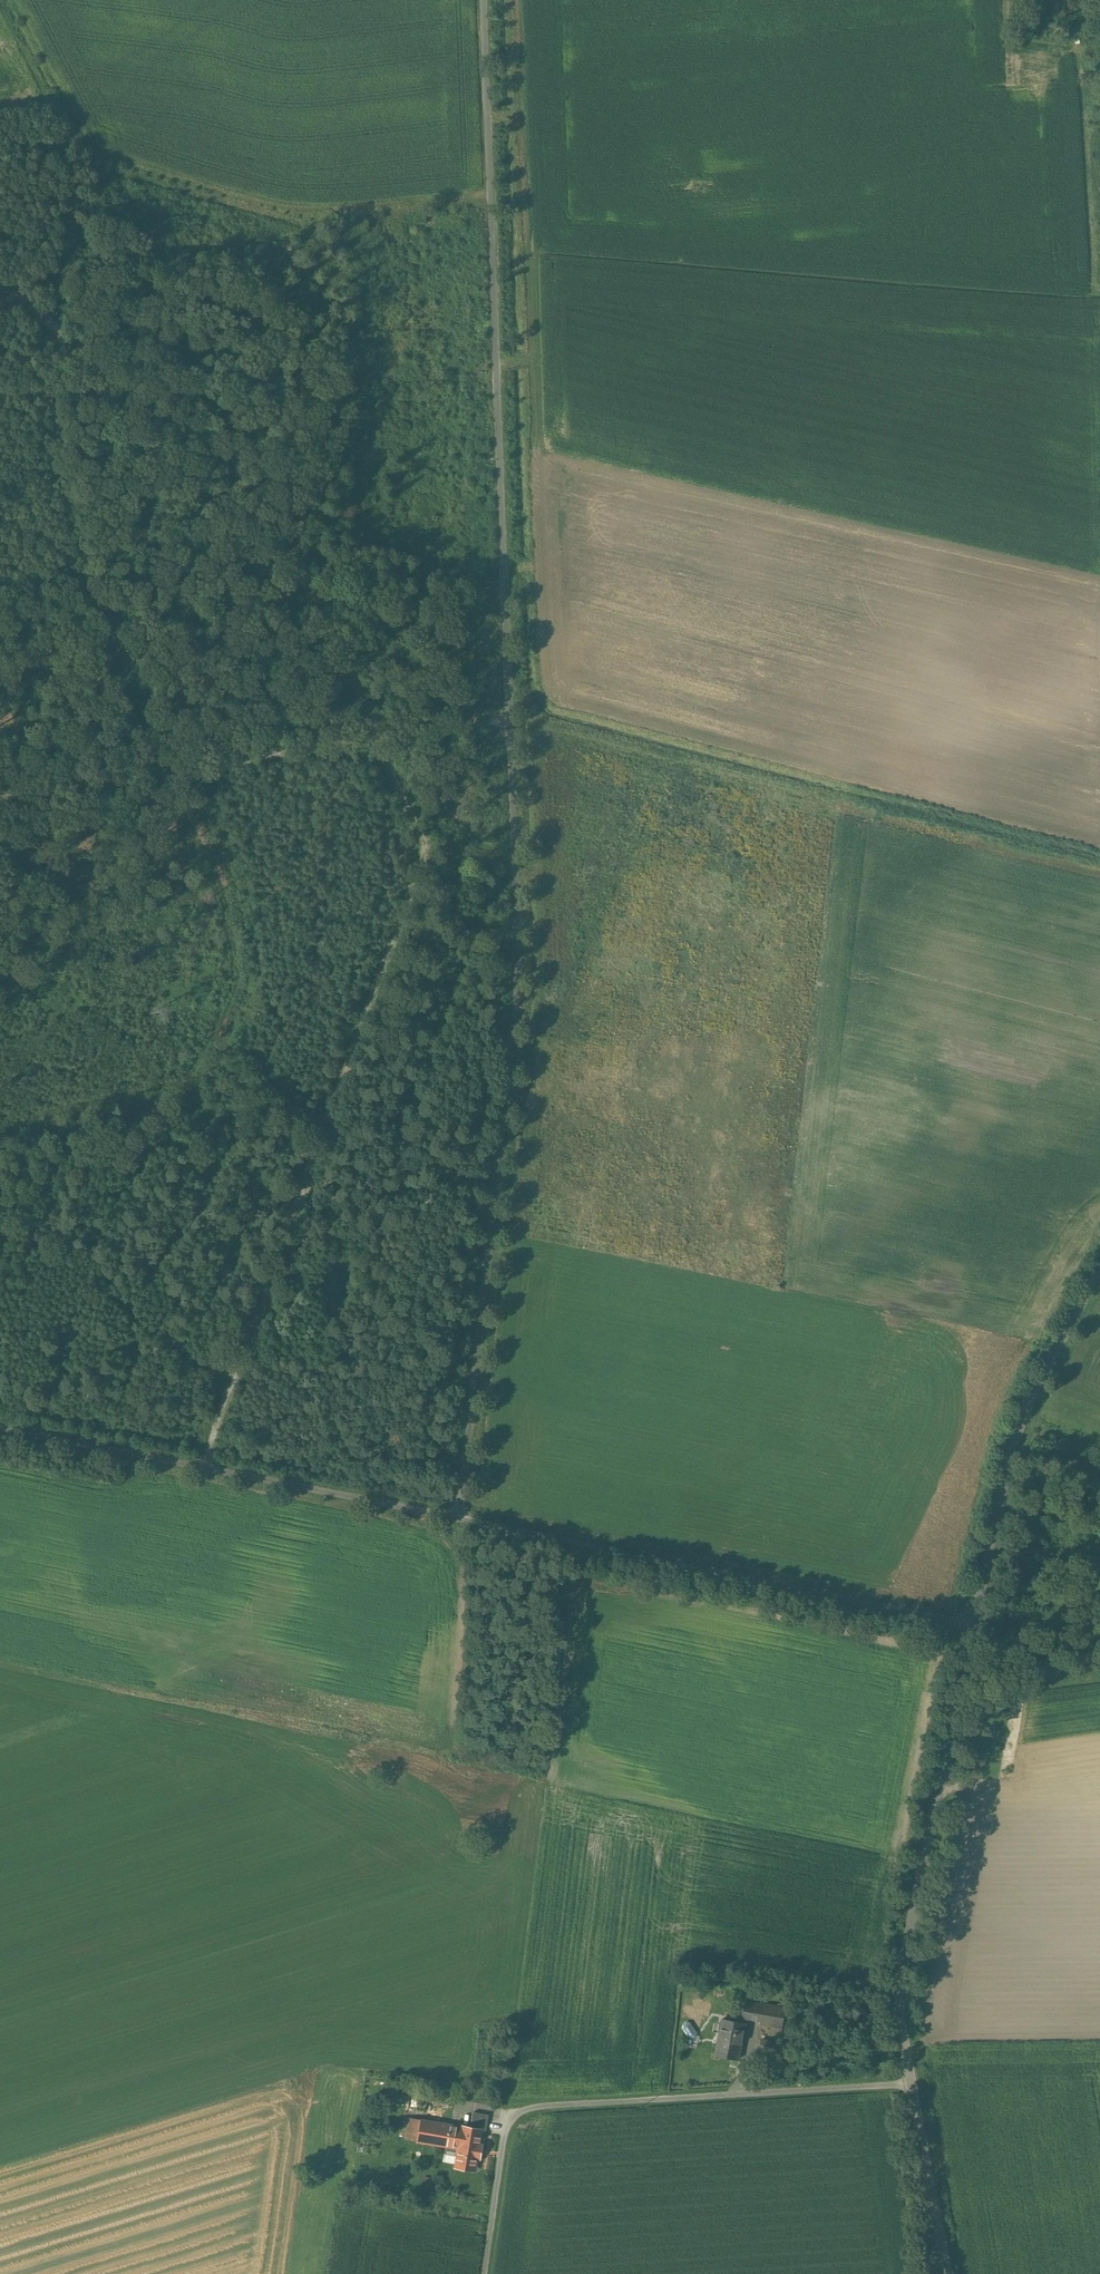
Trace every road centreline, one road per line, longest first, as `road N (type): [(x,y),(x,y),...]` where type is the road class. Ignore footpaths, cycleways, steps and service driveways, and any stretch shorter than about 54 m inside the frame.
road 1 (unclassified): [(454,1516),(524,945),(484,0)]
road 2 (track): [(345,449),(303,517),(291,561),(376,744),(0,804)]
road 3 (track): [(429,856),(201,1467)]
road 4 (unclassified): [(912,2083),(524,2107),(510,2120),(487,2273)]
road 5 (unclassified): [(454,1516),(972,1624)]
road 6 (unclassified): [(972,1624),(900,1988),(912,2083)]
road 7 (unclassified): [(0,1427),(454,1516)]
road 8 (unclassified): [(1099,1277),(1068,1325),(1012,1446),(972,1624)]
road 9 (track): [(521,845),(429,856),(376,744),(516,721)]
road 10 (unclassified): [(912,2083),(947,2273)]

